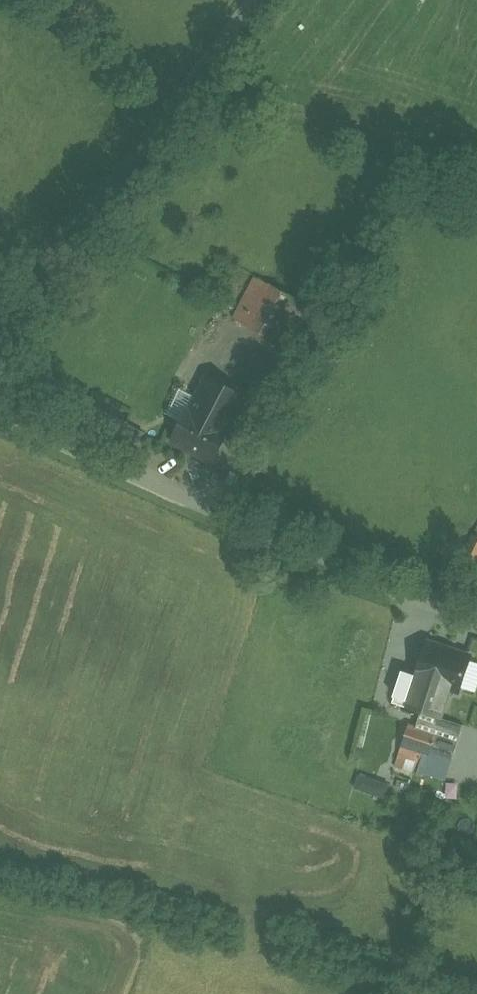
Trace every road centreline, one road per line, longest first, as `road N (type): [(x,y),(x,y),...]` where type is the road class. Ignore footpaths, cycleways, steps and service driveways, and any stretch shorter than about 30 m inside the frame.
road 1 (unclassified): [(476,623),(0,416)]
road 2 (unclassified): [(258,0),(0,334)]

